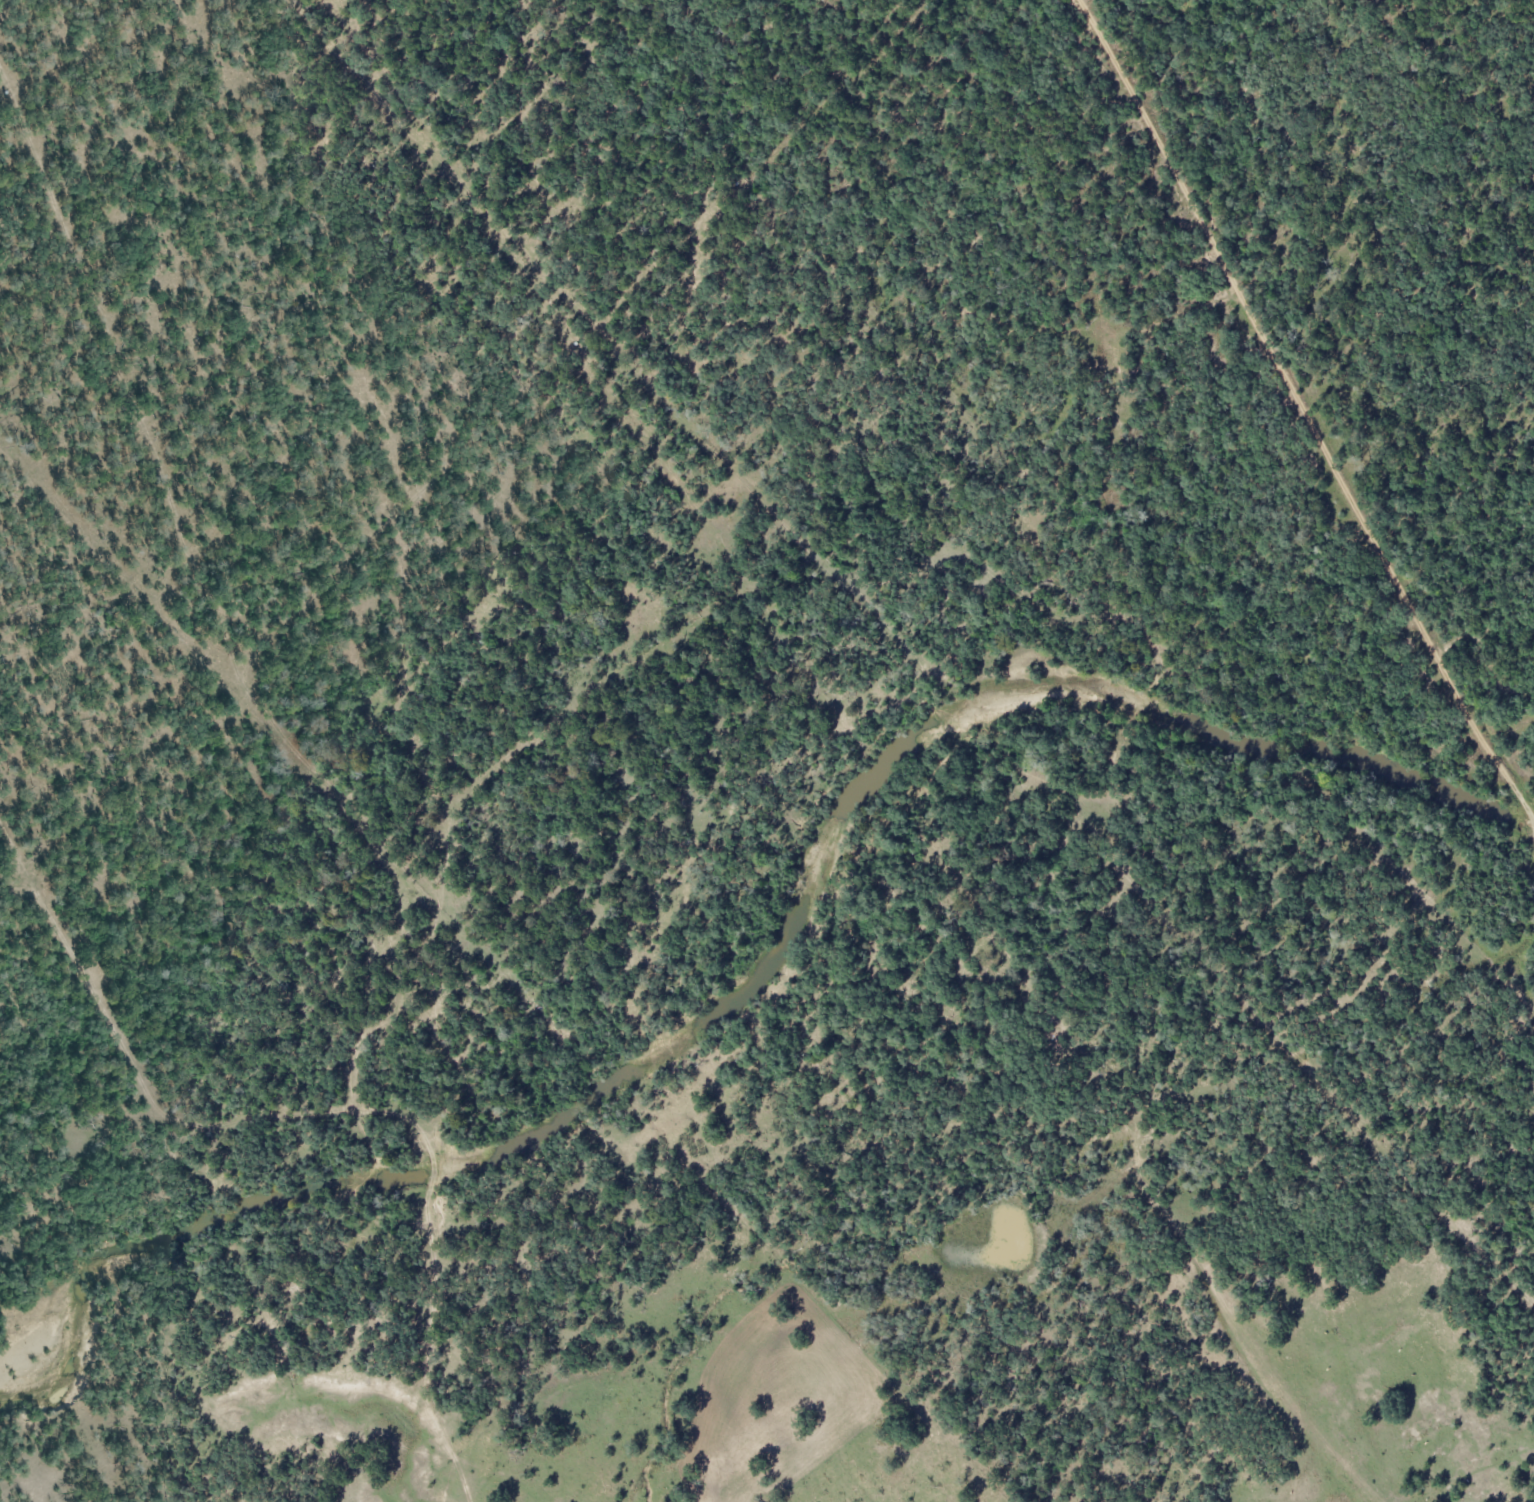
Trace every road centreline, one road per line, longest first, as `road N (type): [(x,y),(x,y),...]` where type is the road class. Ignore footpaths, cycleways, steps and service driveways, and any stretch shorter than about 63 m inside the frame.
road 1 (residential): [(1533,776),(1058,0)]

